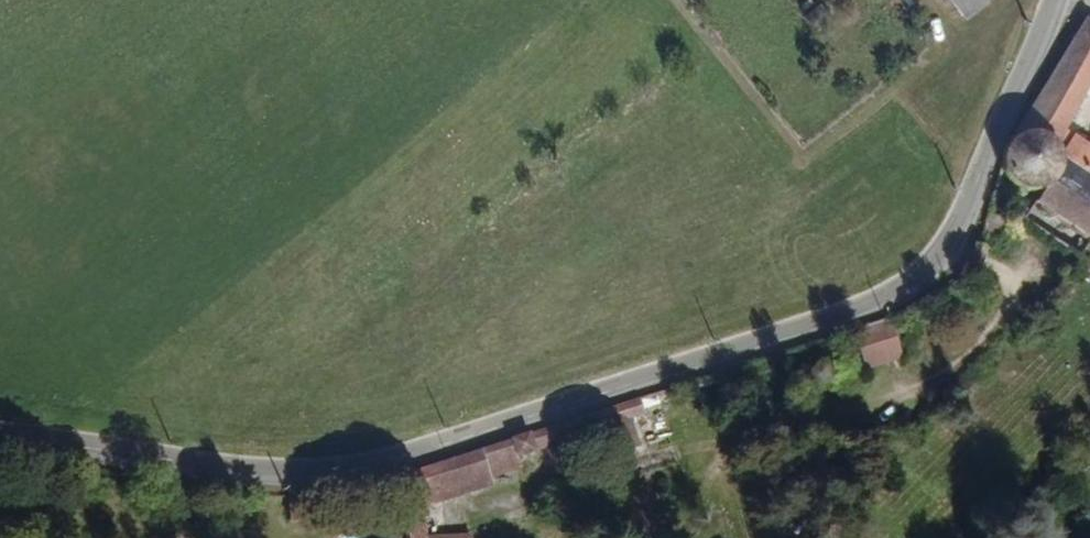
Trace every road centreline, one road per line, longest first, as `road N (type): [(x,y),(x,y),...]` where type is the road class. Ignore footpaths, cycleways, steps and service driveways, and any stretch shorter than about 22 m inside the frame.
road 1 (unclassified): [(1057,0),(925,266),(840,315),(411,449),(238,469),(0,434)]

